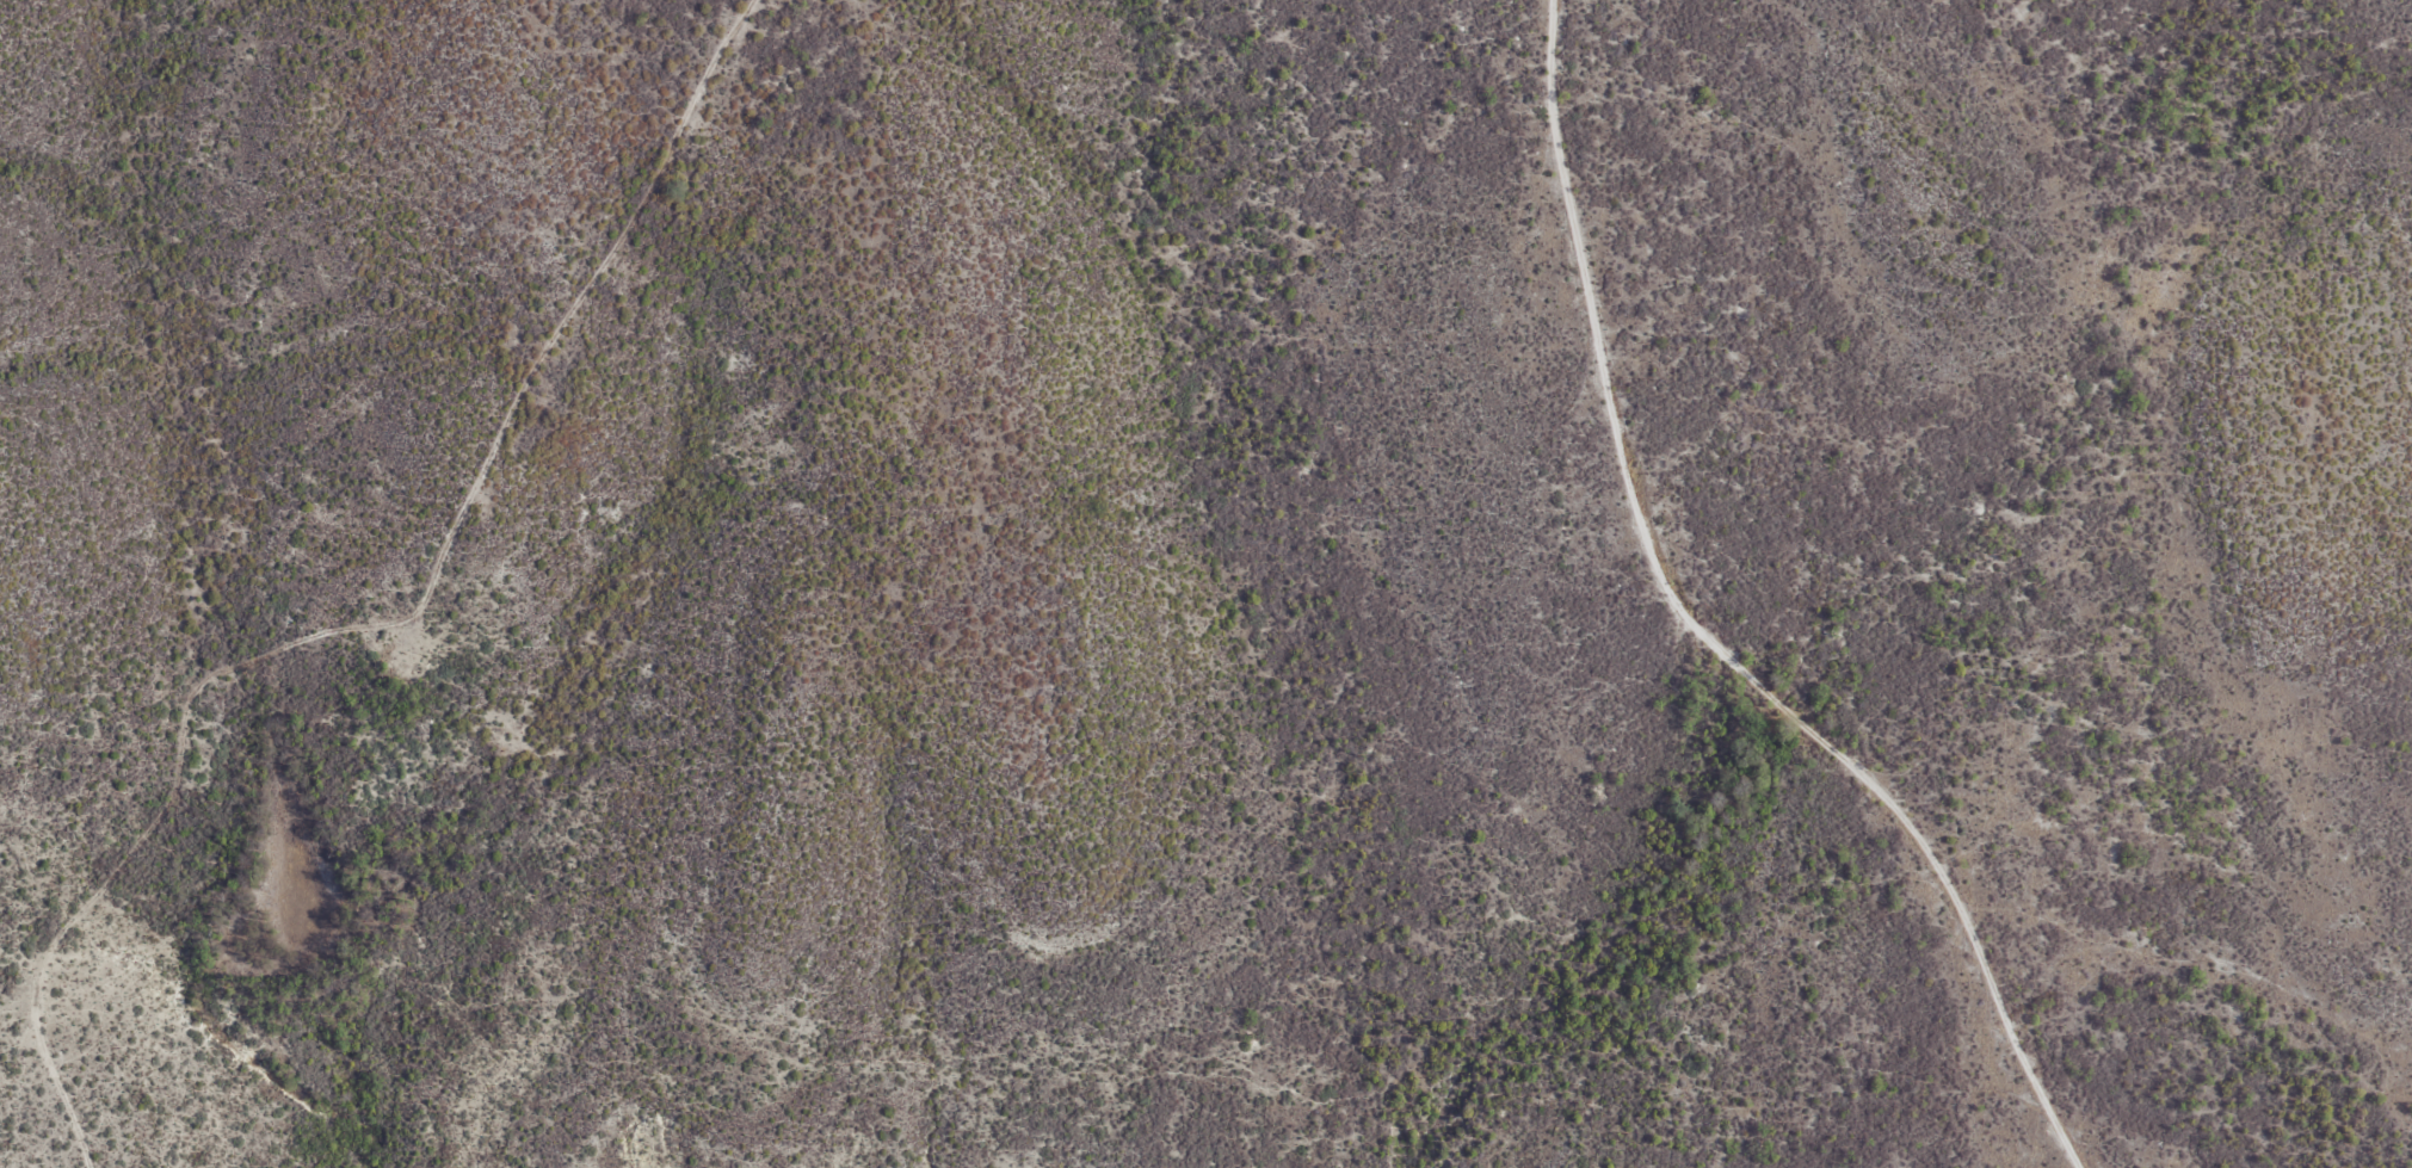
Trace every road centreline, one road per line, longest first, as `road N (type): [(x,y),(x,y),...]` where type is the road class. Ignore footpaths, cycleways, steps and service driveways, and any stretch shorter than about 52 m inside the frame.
road 1 (residential): [(2089,1167),(2041,1090),(1905,814),(1720,638),(1678,582),(1614,385),(1563,177),(1555,109),(1565,0)]
road 2 (residential): [(757,0),(650,199),(516,415),(434,601),(372,696)]

